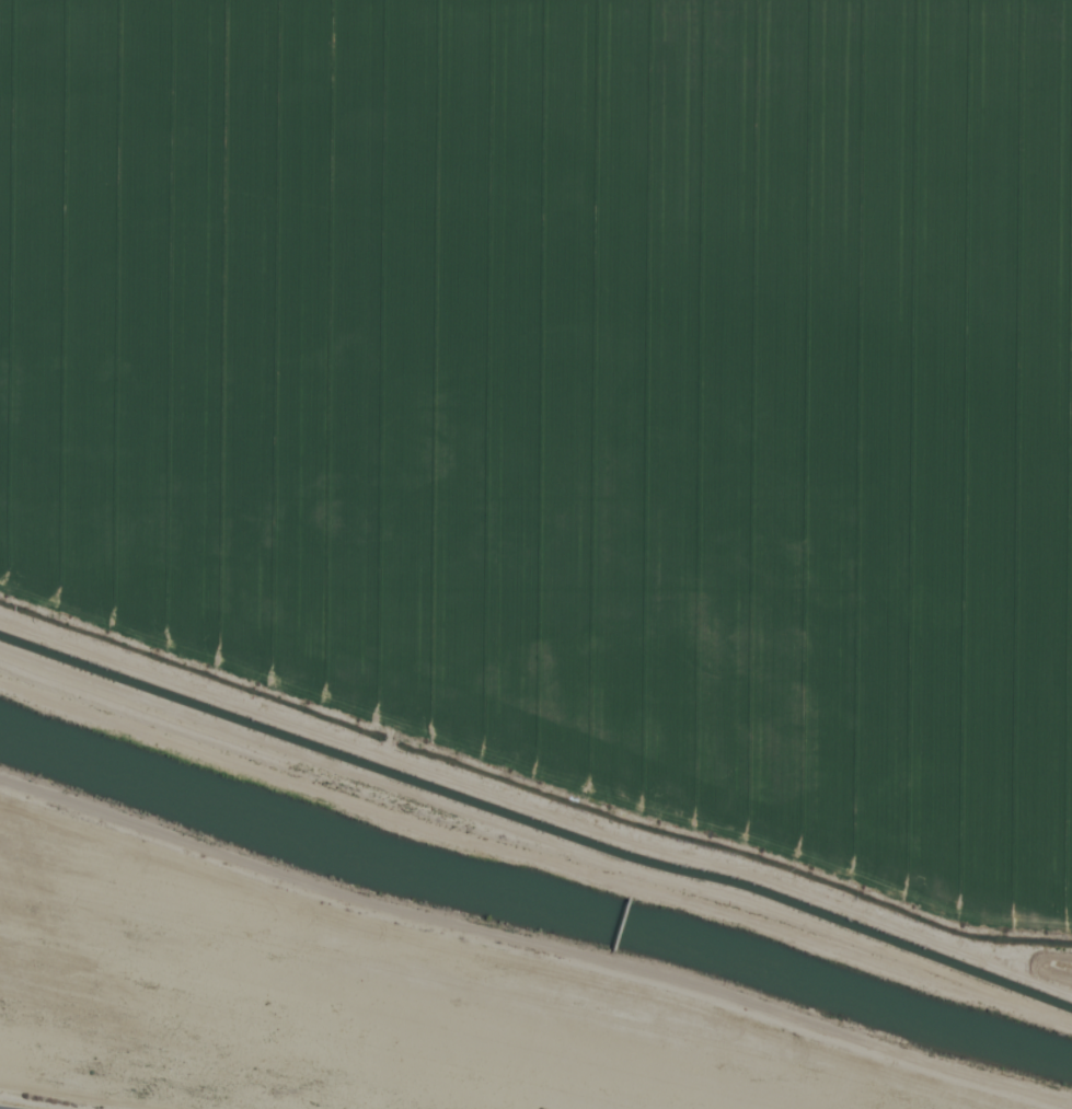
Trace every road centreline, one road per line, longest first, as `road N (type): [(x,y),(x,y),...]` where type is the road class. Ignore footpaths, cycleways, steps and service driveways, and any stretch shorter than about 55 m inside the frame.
road 1 (residential): [(1071,1021),(0,664)]

